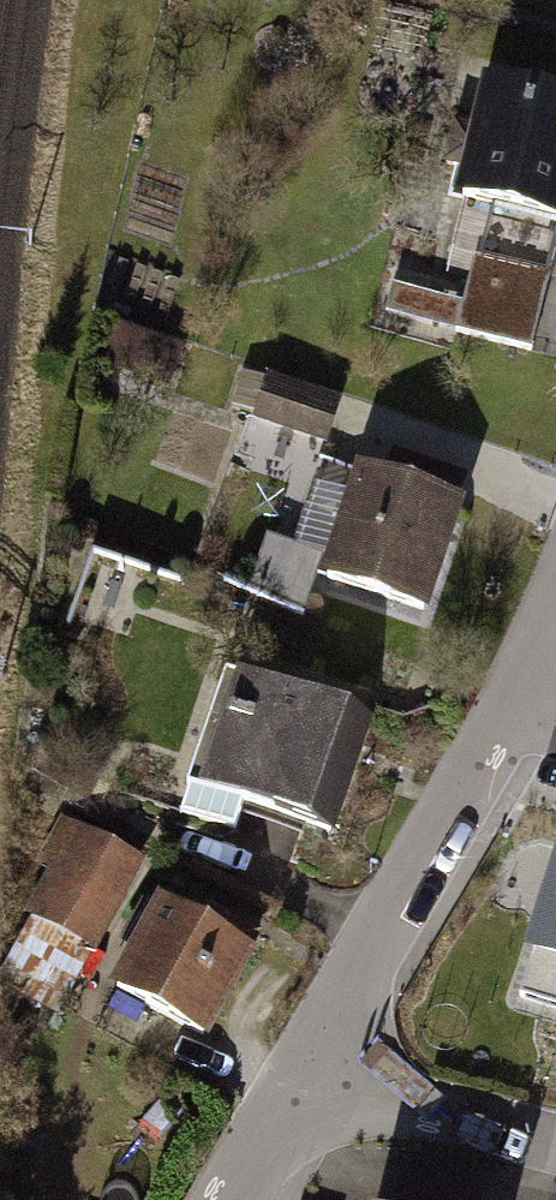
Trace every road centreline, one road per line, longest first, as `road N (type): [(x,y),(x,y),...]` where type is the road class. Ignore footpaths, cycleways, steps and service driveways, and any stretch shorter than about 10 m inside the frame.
road 1 (residential): [(504,720),(301,1075)]
road 2 (residential): [(555,1141),(301,1075)]
road 3 (residential): [(301,1075),(227,1199)]

